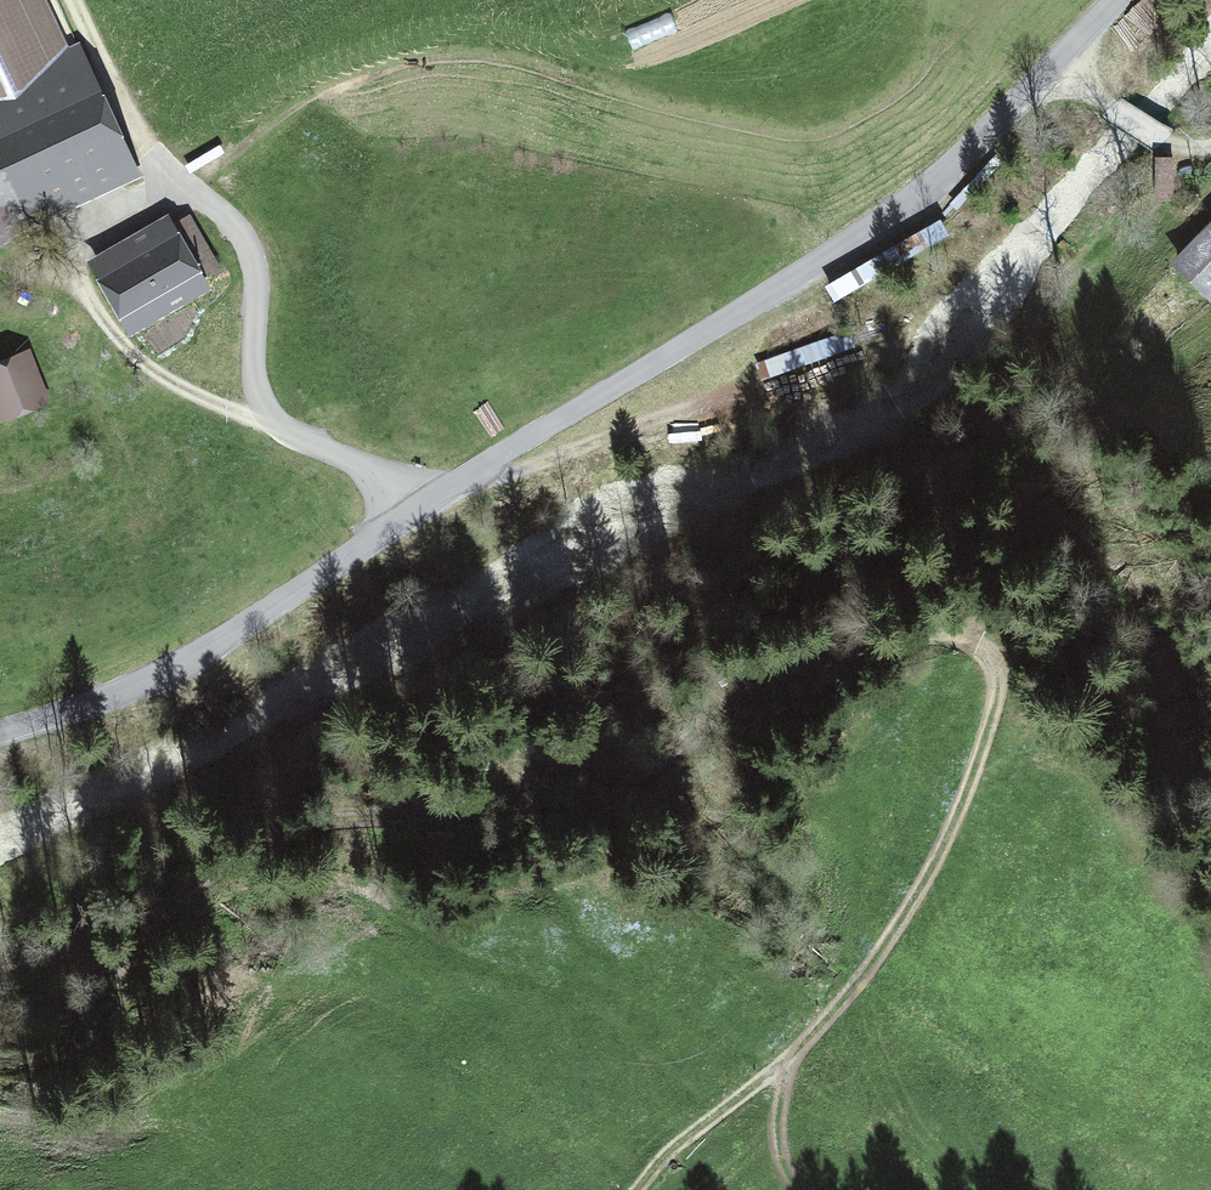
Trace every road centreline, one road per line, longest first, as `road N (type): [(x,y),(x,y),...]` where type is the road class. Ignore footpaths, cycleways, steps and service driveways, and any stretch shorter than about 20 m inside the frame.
road 1 (track): [(0,957),(272,843),(660,765),(808,667),(938,634),(980,652),(996,694),(962,803),(889,938),(790,1055),(778,1138),(800,1189)]
road 2 (unclassified): [(0,733),(144,684),(297,593),(430,497),(890,217),(931,187),(1112,0)]
road 3 (track): [(466,475),(532,470),(876,336),(1074,274),(1189,150)]
road 4 (track): [(790,1055),(634,1189)]
road 5 (track): [(151,168),(67,0)]
road 6 (track): [(1055,64),(1164,142),(1210,148)]

